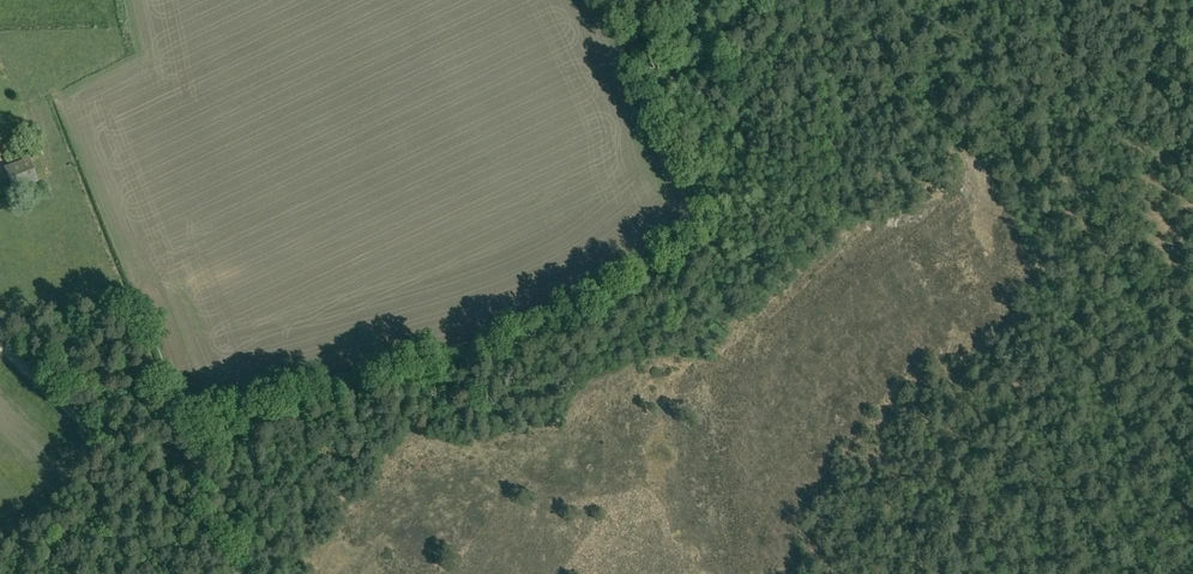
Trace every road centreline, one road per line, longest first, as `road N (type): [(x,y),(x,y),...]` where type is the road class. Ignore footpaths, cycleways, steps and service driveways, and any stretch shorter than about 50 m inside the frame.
road 1 (track): [(237,573),(0,348)]

